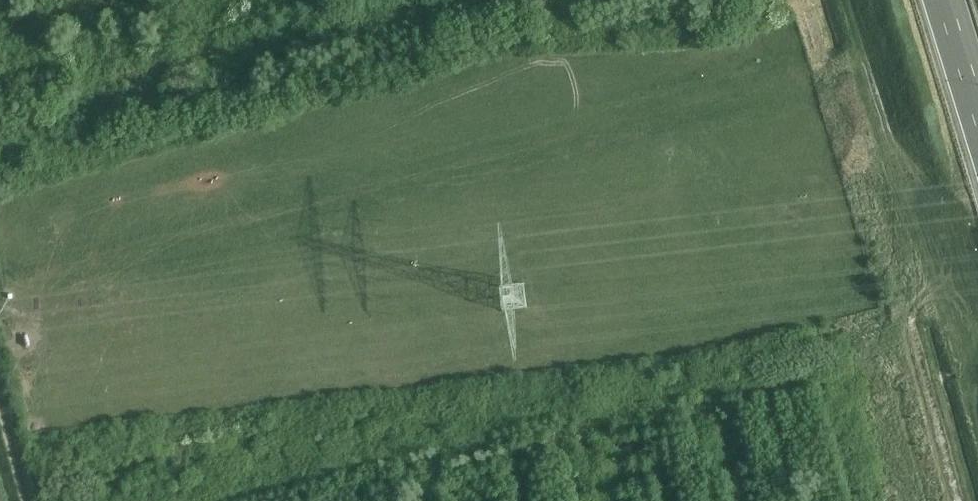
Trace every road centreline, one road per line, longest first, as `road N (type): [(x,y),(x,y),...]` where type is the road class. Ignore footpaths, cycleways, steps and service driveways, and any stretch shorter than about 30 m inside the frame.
road 1 (track): [(812,70),(860,68),(977,443)]

